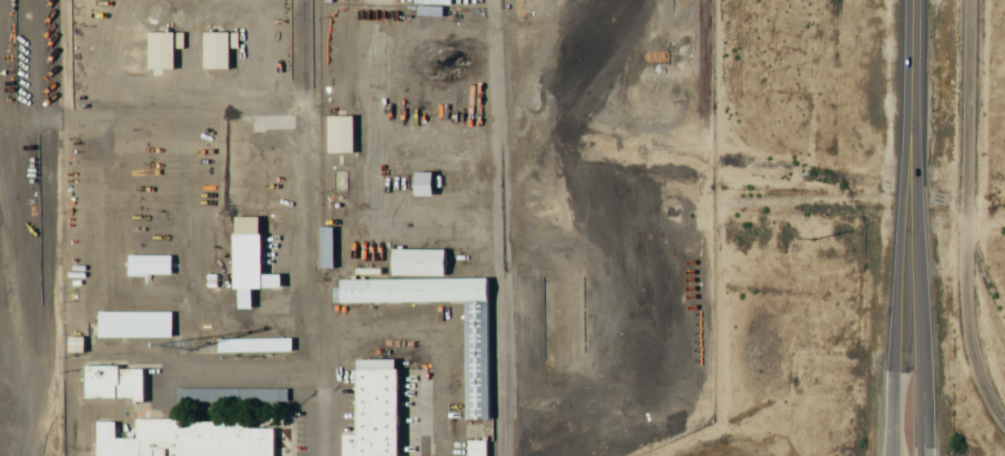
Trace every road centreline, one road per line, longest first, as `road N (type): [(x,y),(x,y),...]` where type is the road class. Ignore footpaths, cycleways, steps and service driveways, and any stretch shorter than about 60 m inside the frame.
road 1 (trunk): [(910,59),(893,455)]
road 2 (trunk): [(917,274),(910,59)]
road 3 (trunk): [(921,445),(917,274)]

